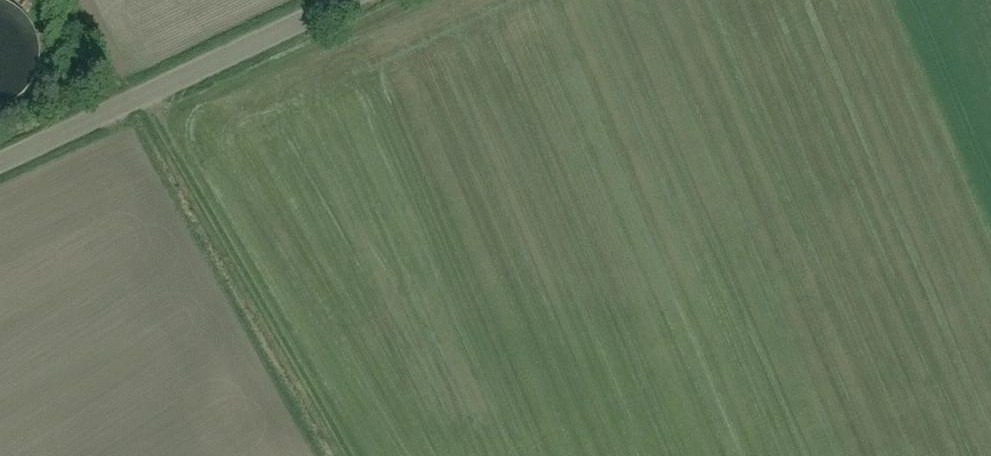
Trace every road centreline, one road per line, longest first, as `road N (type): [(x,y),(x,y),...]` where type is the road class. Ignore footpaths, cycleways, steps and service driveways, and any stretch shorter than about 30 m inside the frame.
road 1 (unclassified): [(0,160),(343,0)]

